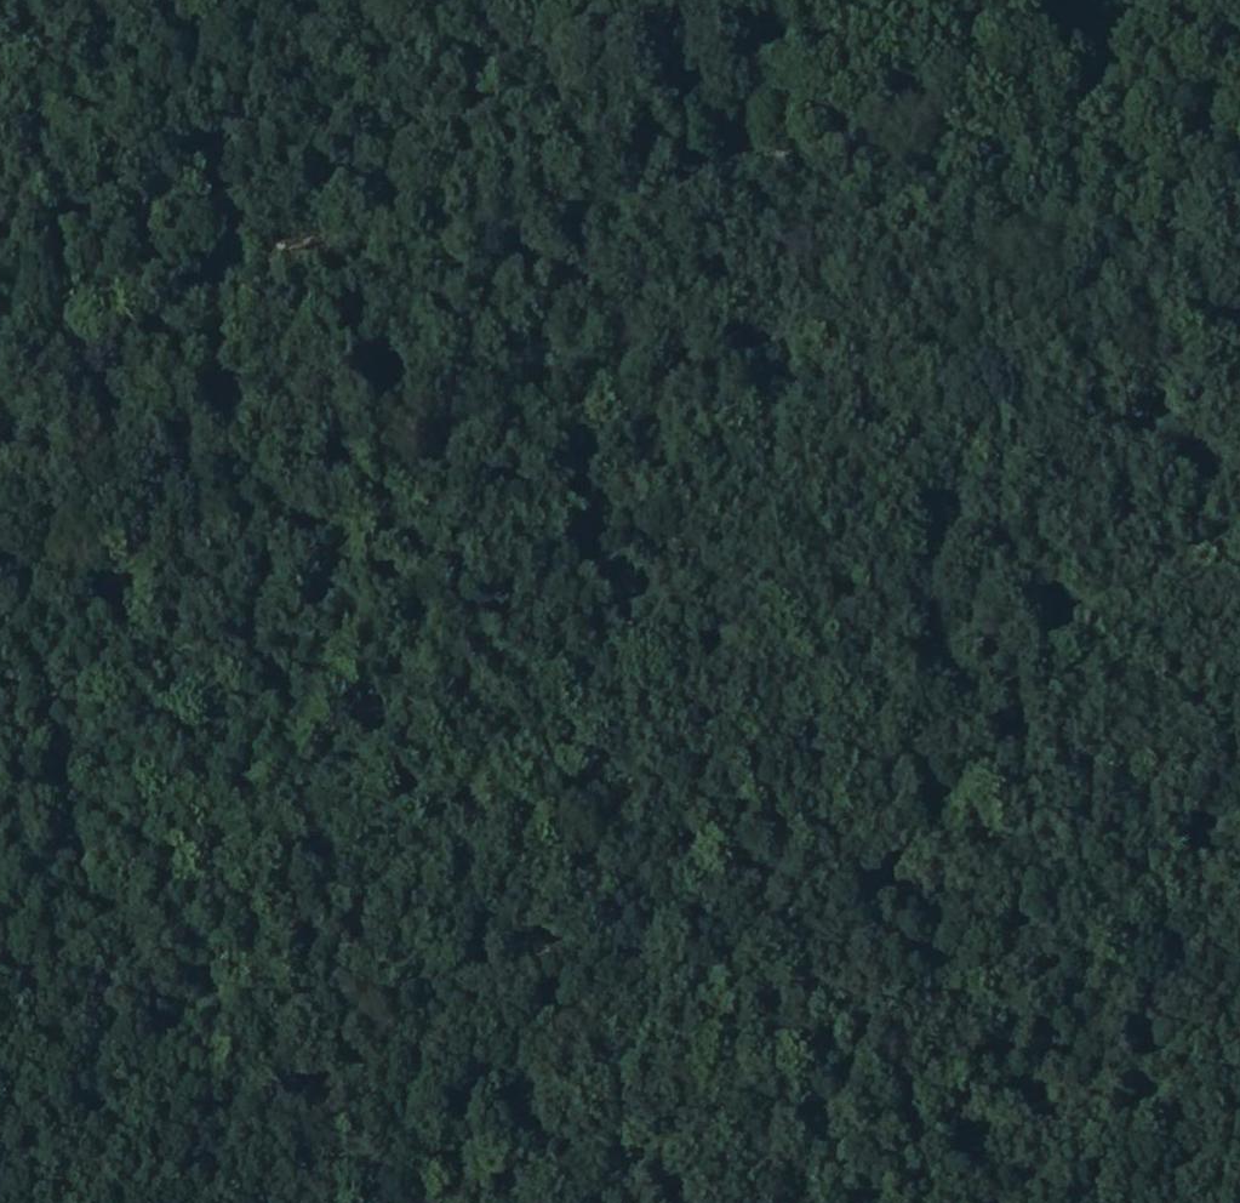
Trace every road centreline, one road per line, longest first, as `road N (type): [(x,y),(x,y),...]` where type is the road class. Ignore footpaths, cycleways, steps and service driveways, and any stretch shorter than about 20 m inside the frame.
road 1 (track): [(1104,0),(1016,40),(765,196),(469,267),(0,341)]

